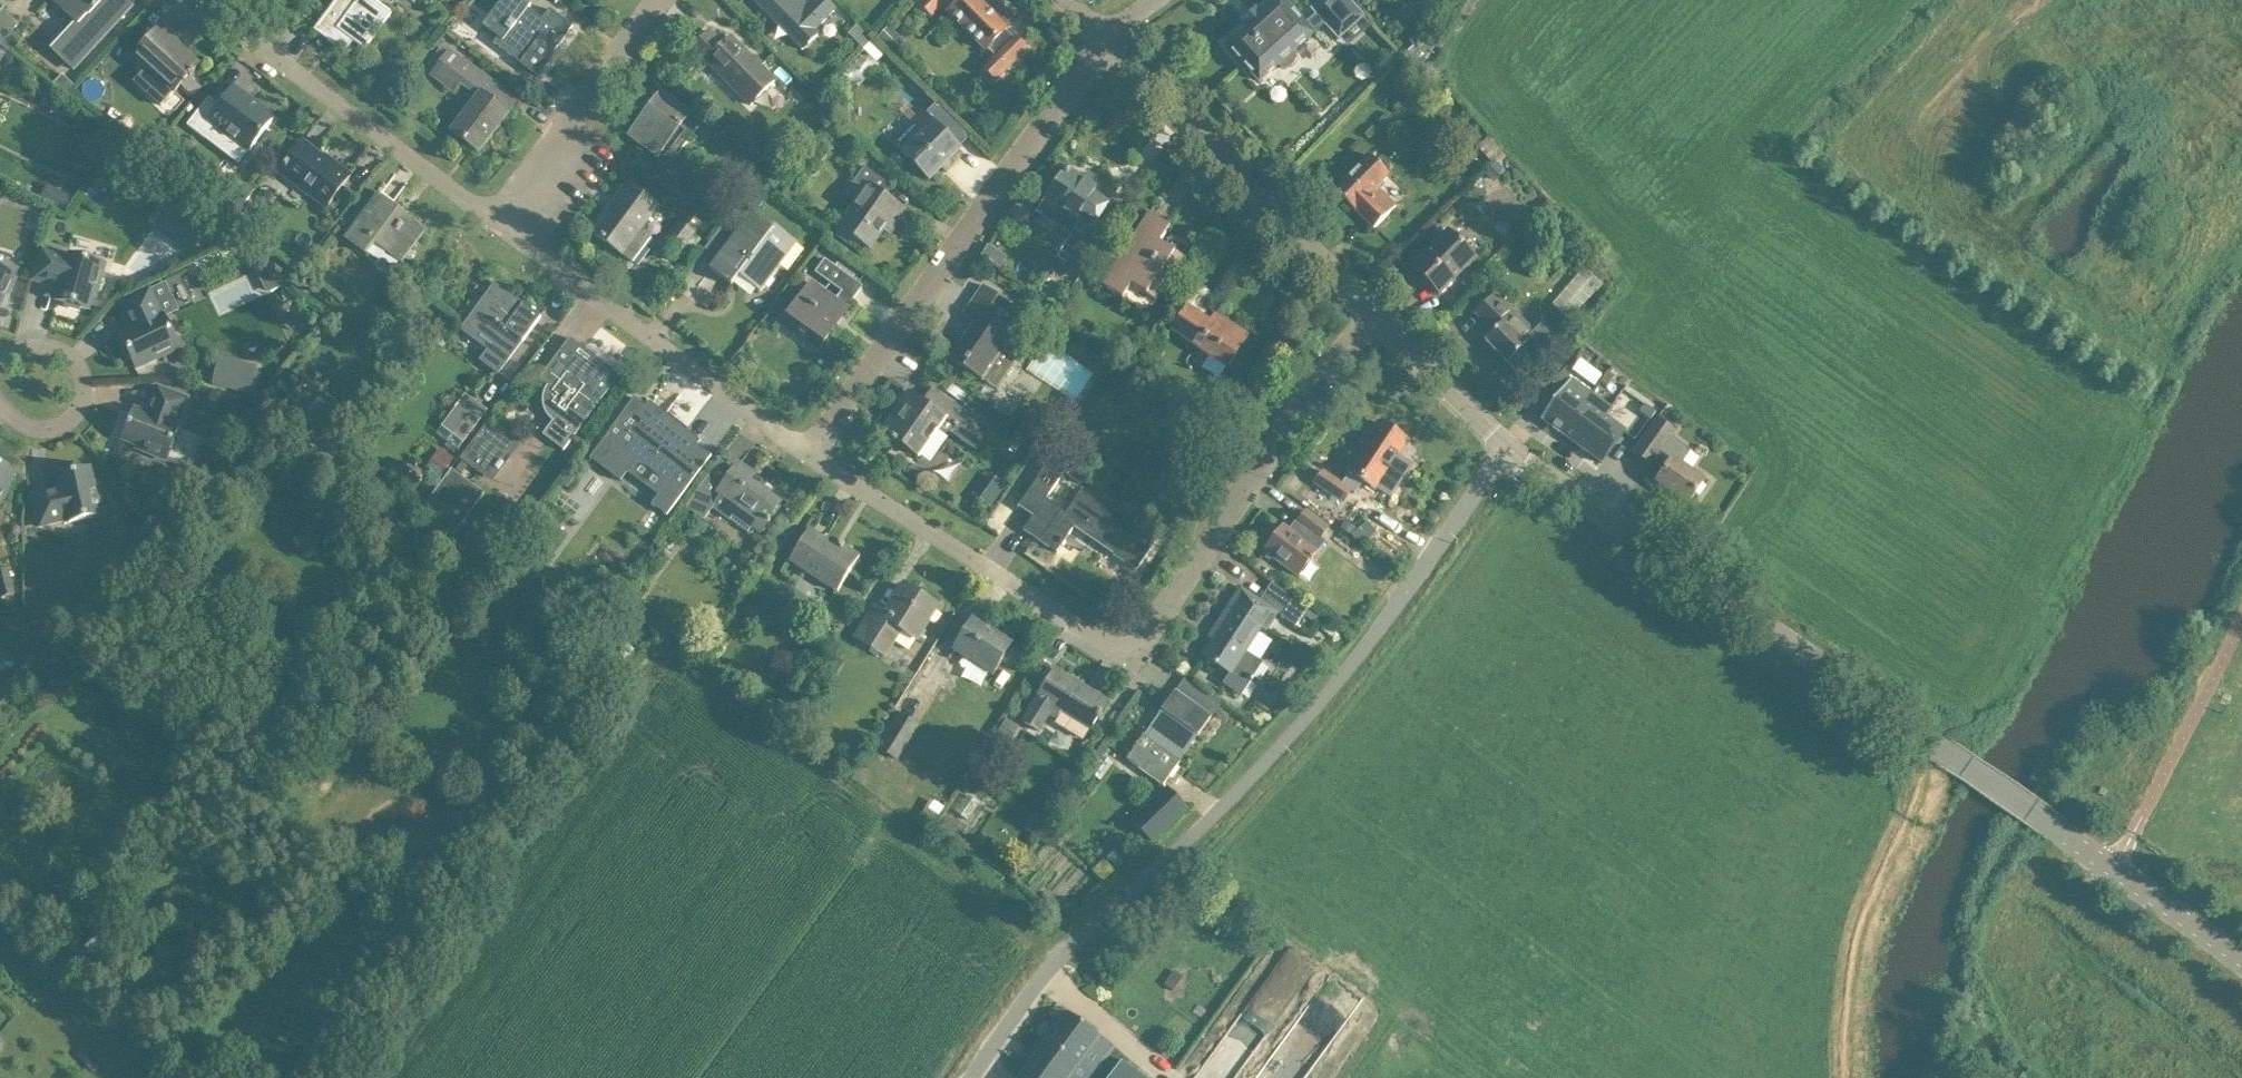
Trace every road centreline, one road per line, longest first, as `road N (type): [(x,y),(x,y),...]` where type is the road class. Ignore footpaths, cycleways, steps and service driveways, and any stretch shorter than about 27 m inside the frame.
road 1 (unclassified): [(2241,959),(1508,447)]
road 2 (unclassified): [(971,1077),(1022,1003),(1101,917),(1306,719),(1508,447)]
road 3 (unclassified): [(1359,305),(1158,621),(1124,640),(1112,640),(814,434)]
road 4 (unclassified): [(814,434),(1105,55)]
road 5 (unclassified): [(814,434),(501,213)]
road 6 (unclassified): [(1359,305),(1105,55)]
road 7 (unclassified): [(501,213),(225,0)]
road 8 (unclassified): [(501,213),(661,0)]
road 9 (unclassified): [(1508,447),(1359,305)]
road 10 (residential): [(0,412),(51,429),(77,412),(81,390),(73,368),(12,357)]

